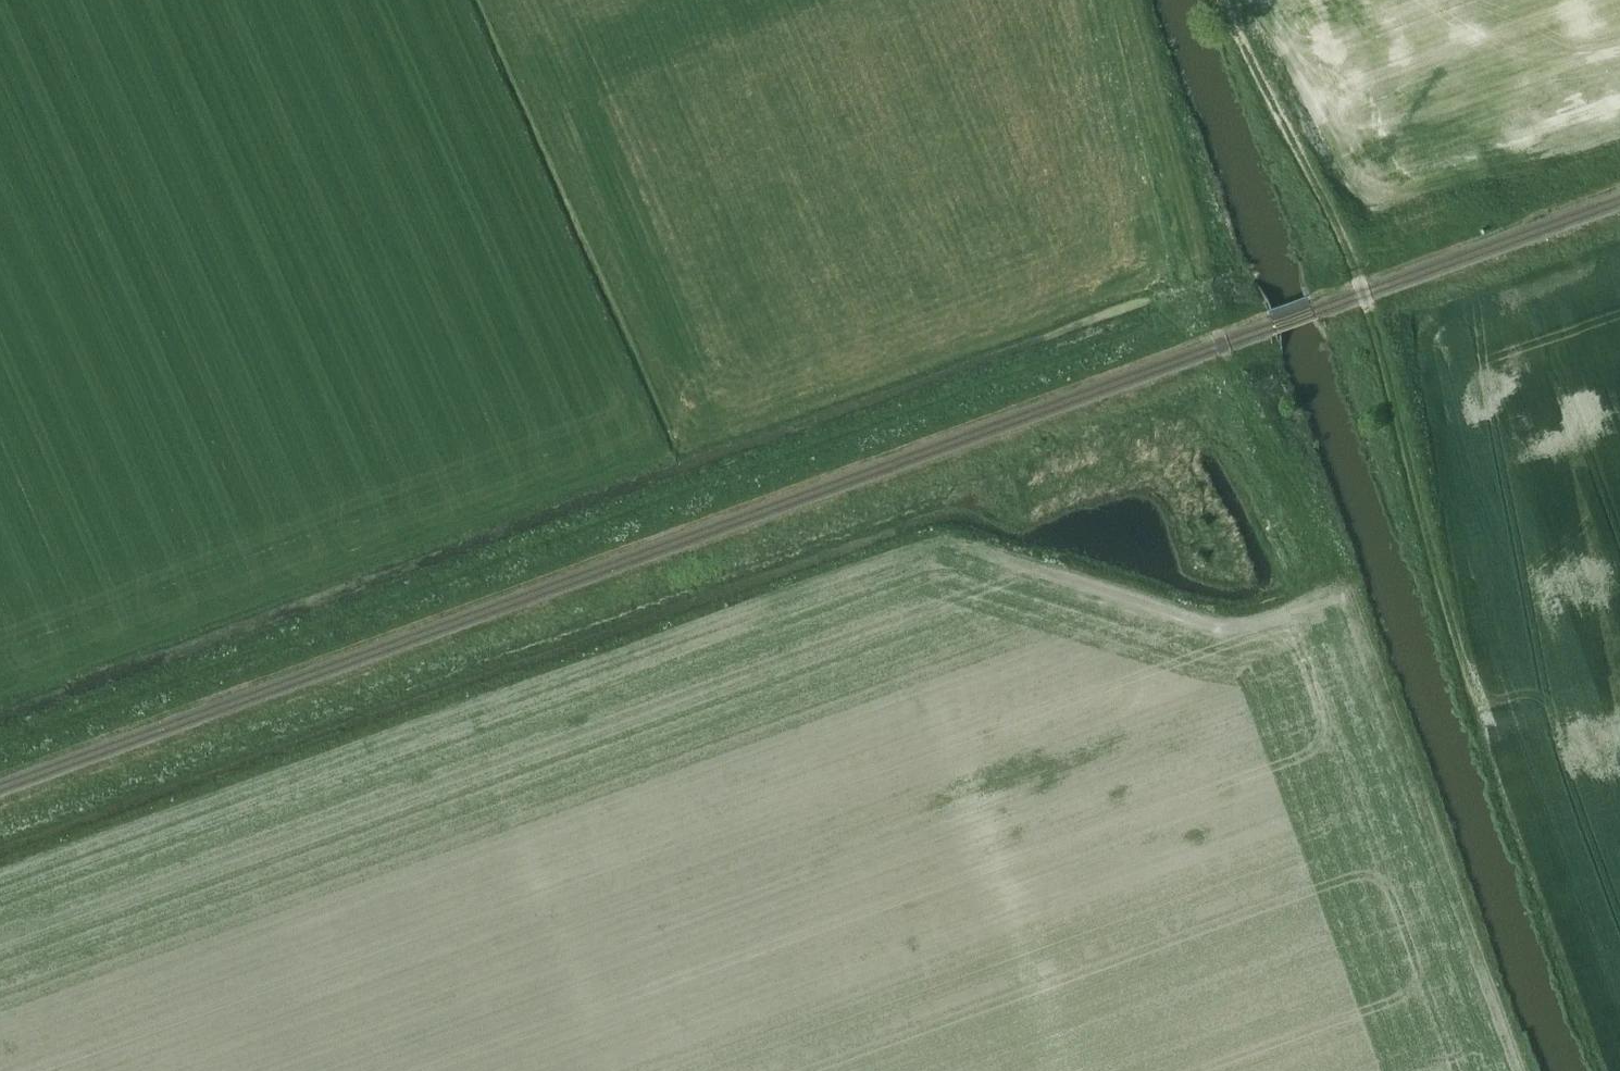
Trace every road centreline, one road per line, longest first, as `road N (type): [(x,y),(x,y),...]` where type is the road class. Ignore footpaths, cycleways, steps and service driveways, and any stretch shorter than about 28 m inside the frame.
road 1 (track): [(1219,0),(1363,291),(1448,622)]

